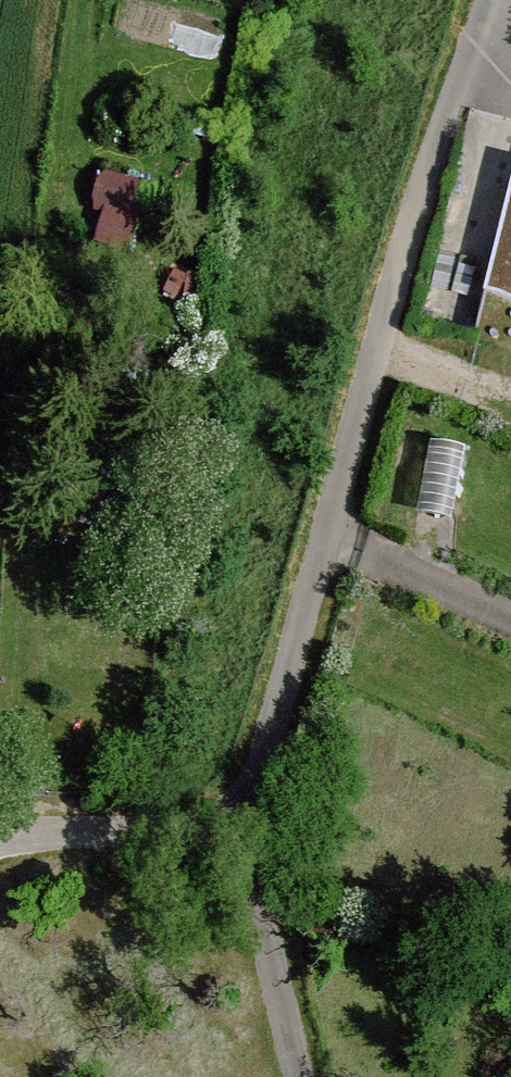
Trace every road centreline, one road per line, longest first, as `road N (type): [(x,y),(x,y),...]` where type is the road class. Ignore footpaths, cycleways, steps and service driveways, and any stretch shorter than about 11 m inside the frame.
road 1 (track): [(250,831),(458,101)]
road 2 (track): [(250,831),(42,833),(0,842)]
road 3 (track): [(300,1076),(250,831)]

